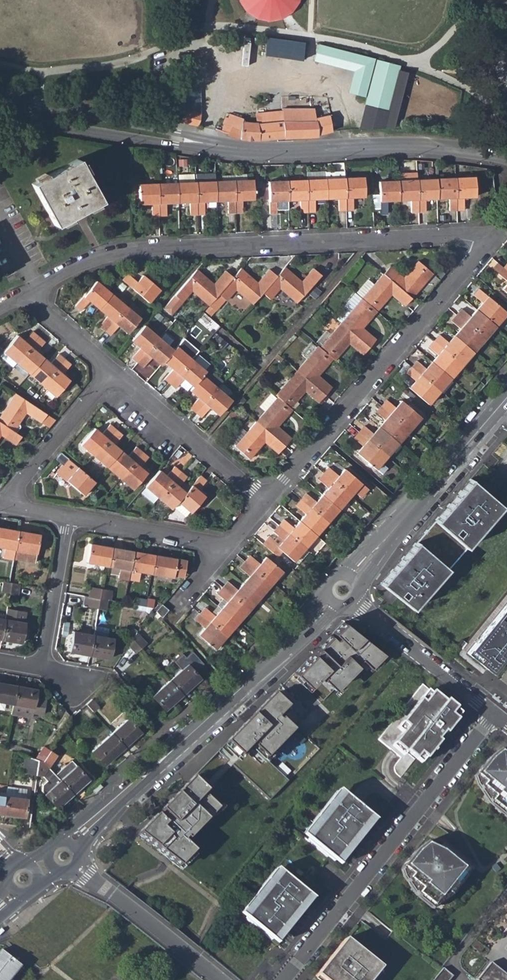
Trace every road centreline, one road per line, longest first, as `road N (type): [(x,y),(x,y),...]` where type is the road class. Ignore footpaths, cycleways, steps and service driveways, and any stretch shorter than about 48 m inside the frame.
road 1 (residential): [(487,246),(447,238),(145,250),(74,266),(24,295)]
road 2 (secondary): [(63,856),(343,590)]
road 3 (residential): [(283,979),(495,714)]
road 4 (residential): [(487,246),(265,501)]
road 5 (tertiary): [(316,151),(178,135),(0,96)]
road 6 (tertiary): [(0,115),(243,158),(316,151)]
road 7 (secondary): [(343,590),(506,400)]
road 8 (residential): [(63,856),(220,979)]
road 9 (residential): [(265,501),(113,373)]
road 10 (tertiary): [(316,151),(408,146),(506,161)]
road 11 (residential): [(113,373),(0,505)]
road 12 (residential): [(68,518),(225,548)]
road 13 (residential): [(41,669),(68,518)]
road 14 (residential): [(421,655),(506,550)]

